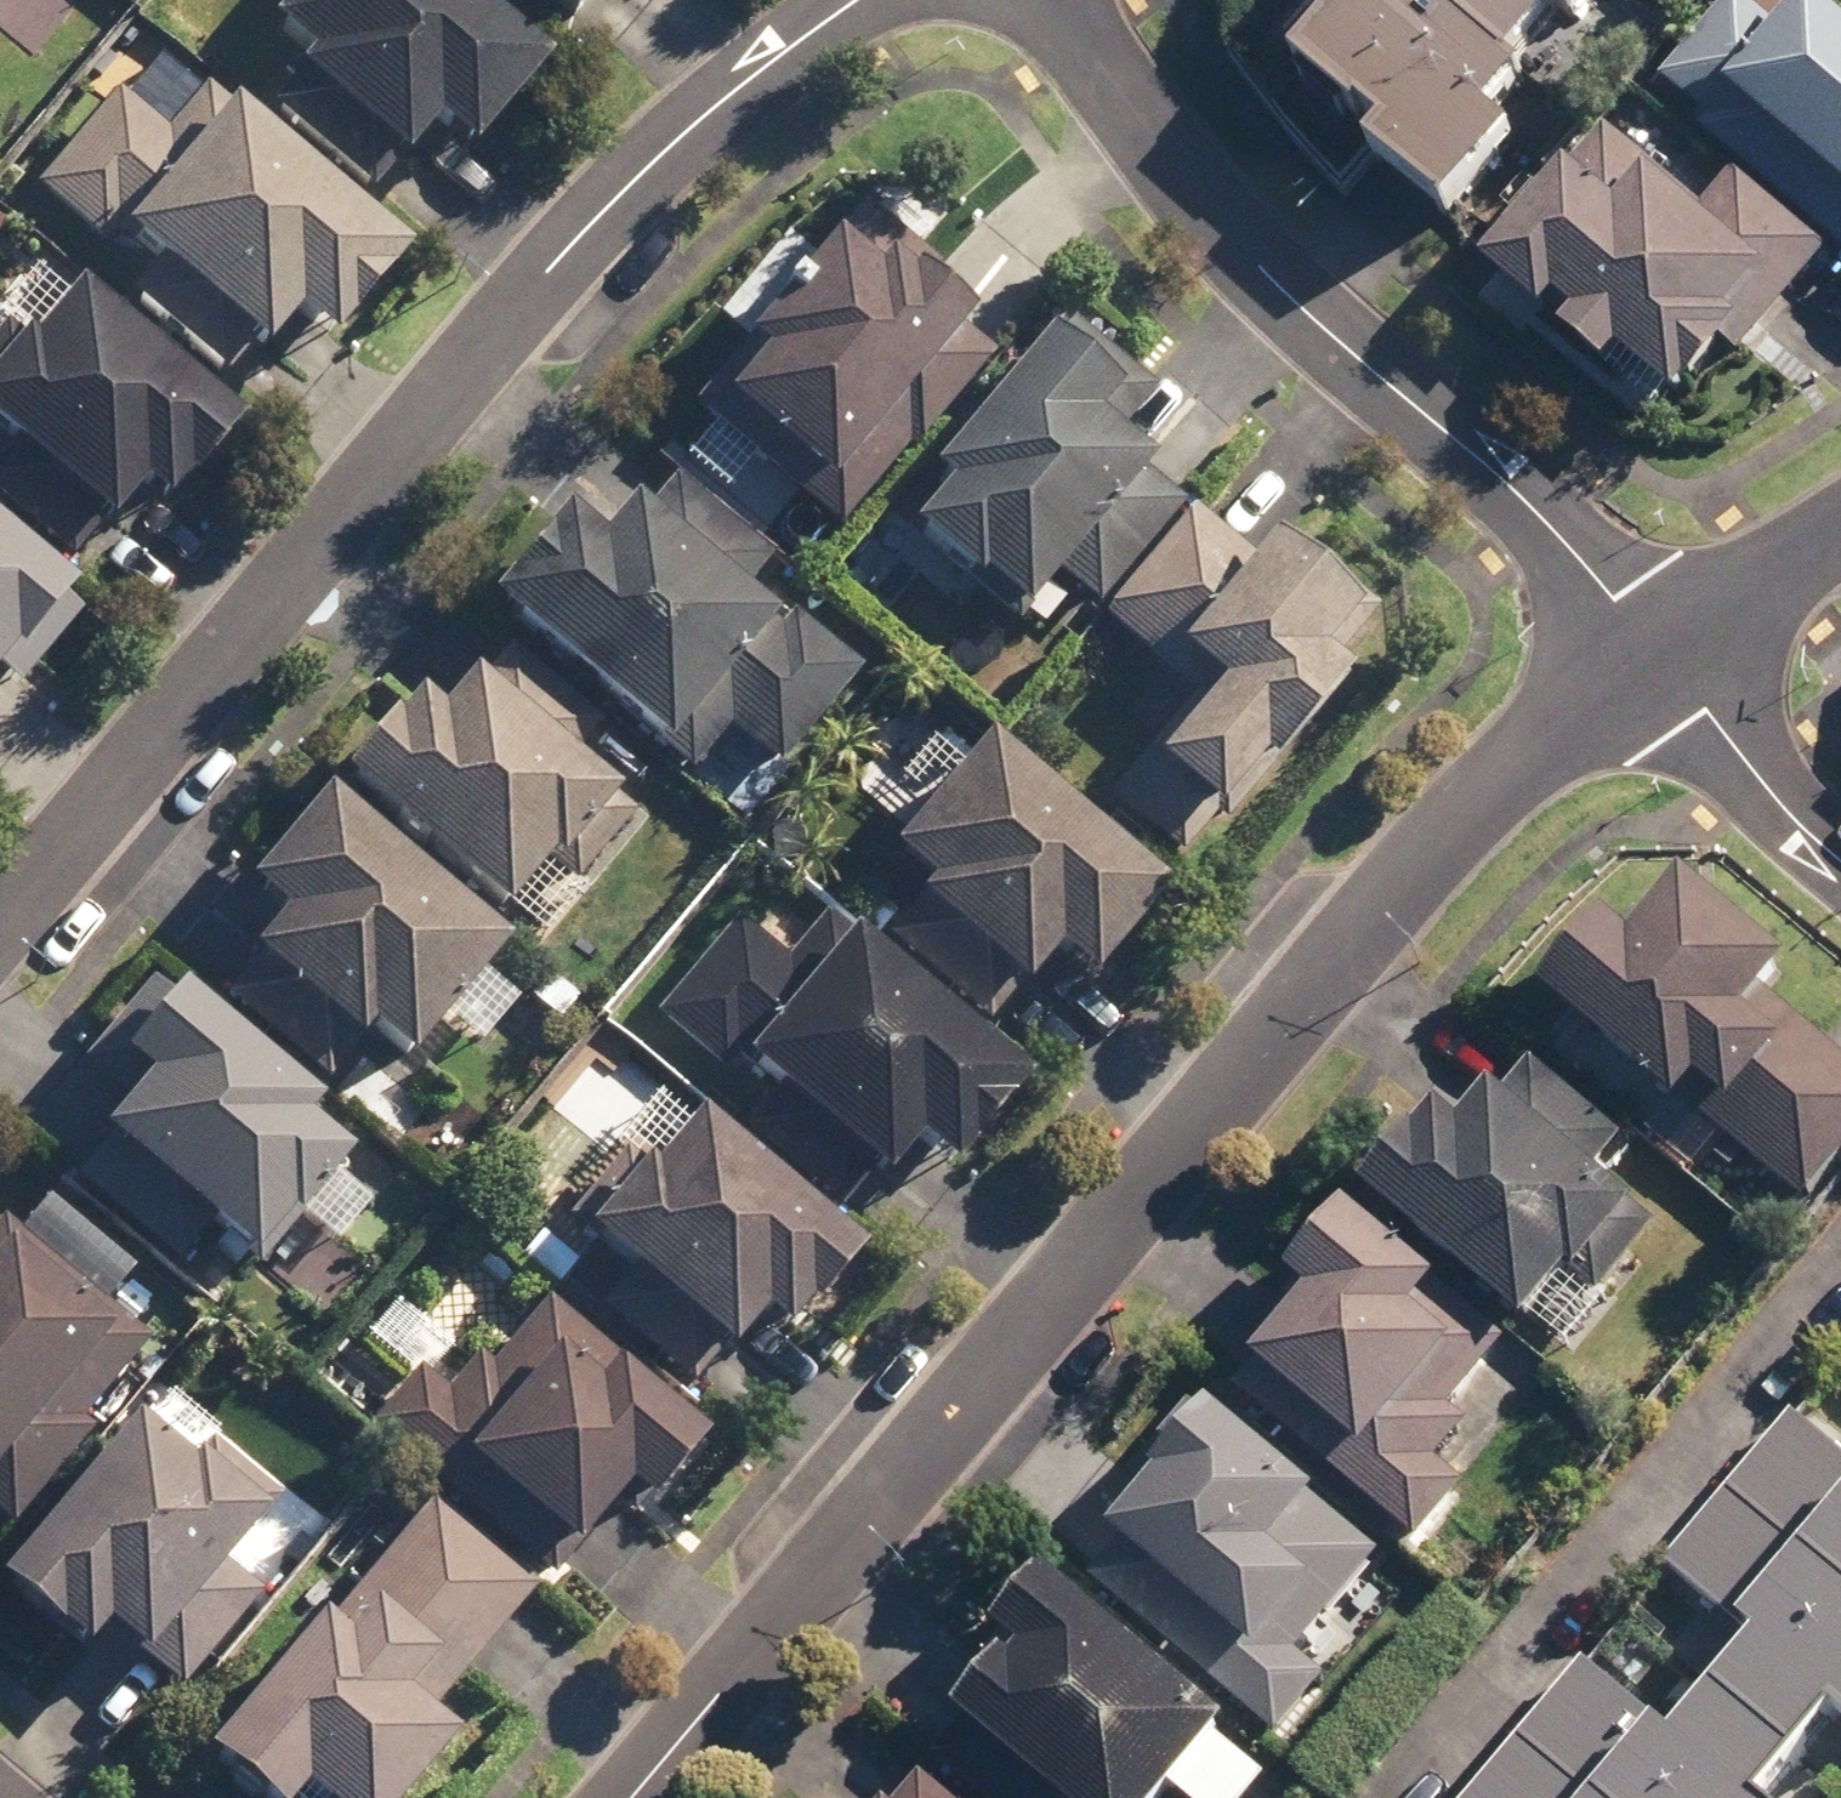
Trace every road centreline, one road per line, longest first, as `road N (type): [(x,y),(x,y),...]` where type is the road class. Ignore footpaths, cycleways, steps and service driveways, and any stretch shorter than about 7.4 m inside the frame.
road 1 (residential): [(635,1797),(1328,966),(1490,798),(1660,652)]
road 2 (residential): [(0,923),(555,260),(777,59),(860,0)]
road 3 (residential): [(1043,0),(1180,176),(1296,302),(1544,526),(1660,652)]
road 4 (residential): [(1402,1797),(1840,1280)]
road 5 (residential): [(1660,652),(1787,817),(1840,861)]
road 6 (residential): [(1660,652),(1840,528)]

